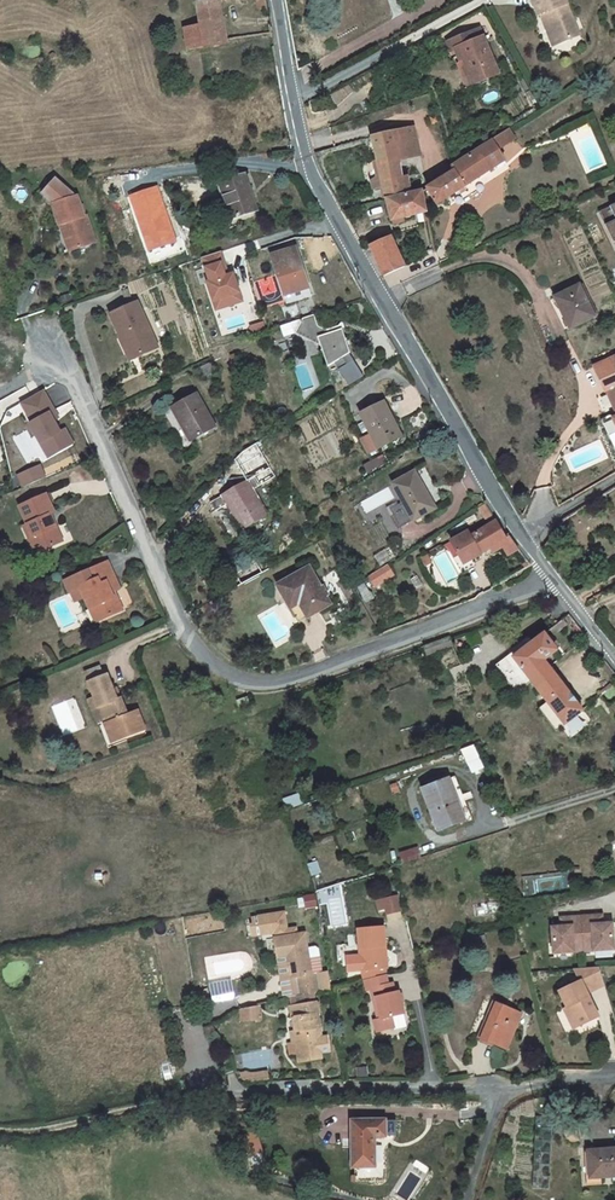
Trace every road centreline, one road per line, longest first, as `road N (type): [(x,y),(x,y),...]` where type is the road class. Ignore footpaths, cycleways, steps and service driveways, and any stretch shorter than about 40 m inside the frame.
road 1 (residential): [(38,325),(185,637),(219,672),(256,686),(293,684),(550,580)]
road 2 (residential): [(274,0),(309,180),(458,447),(520,540)]
road 3 (residential): [(500,1087),(196,1098)]
road 4 (track): [(196,1098),(53,1131),(0,1133)]
road 5 (track): [(211,1096),(194,1032),(281,988)]

